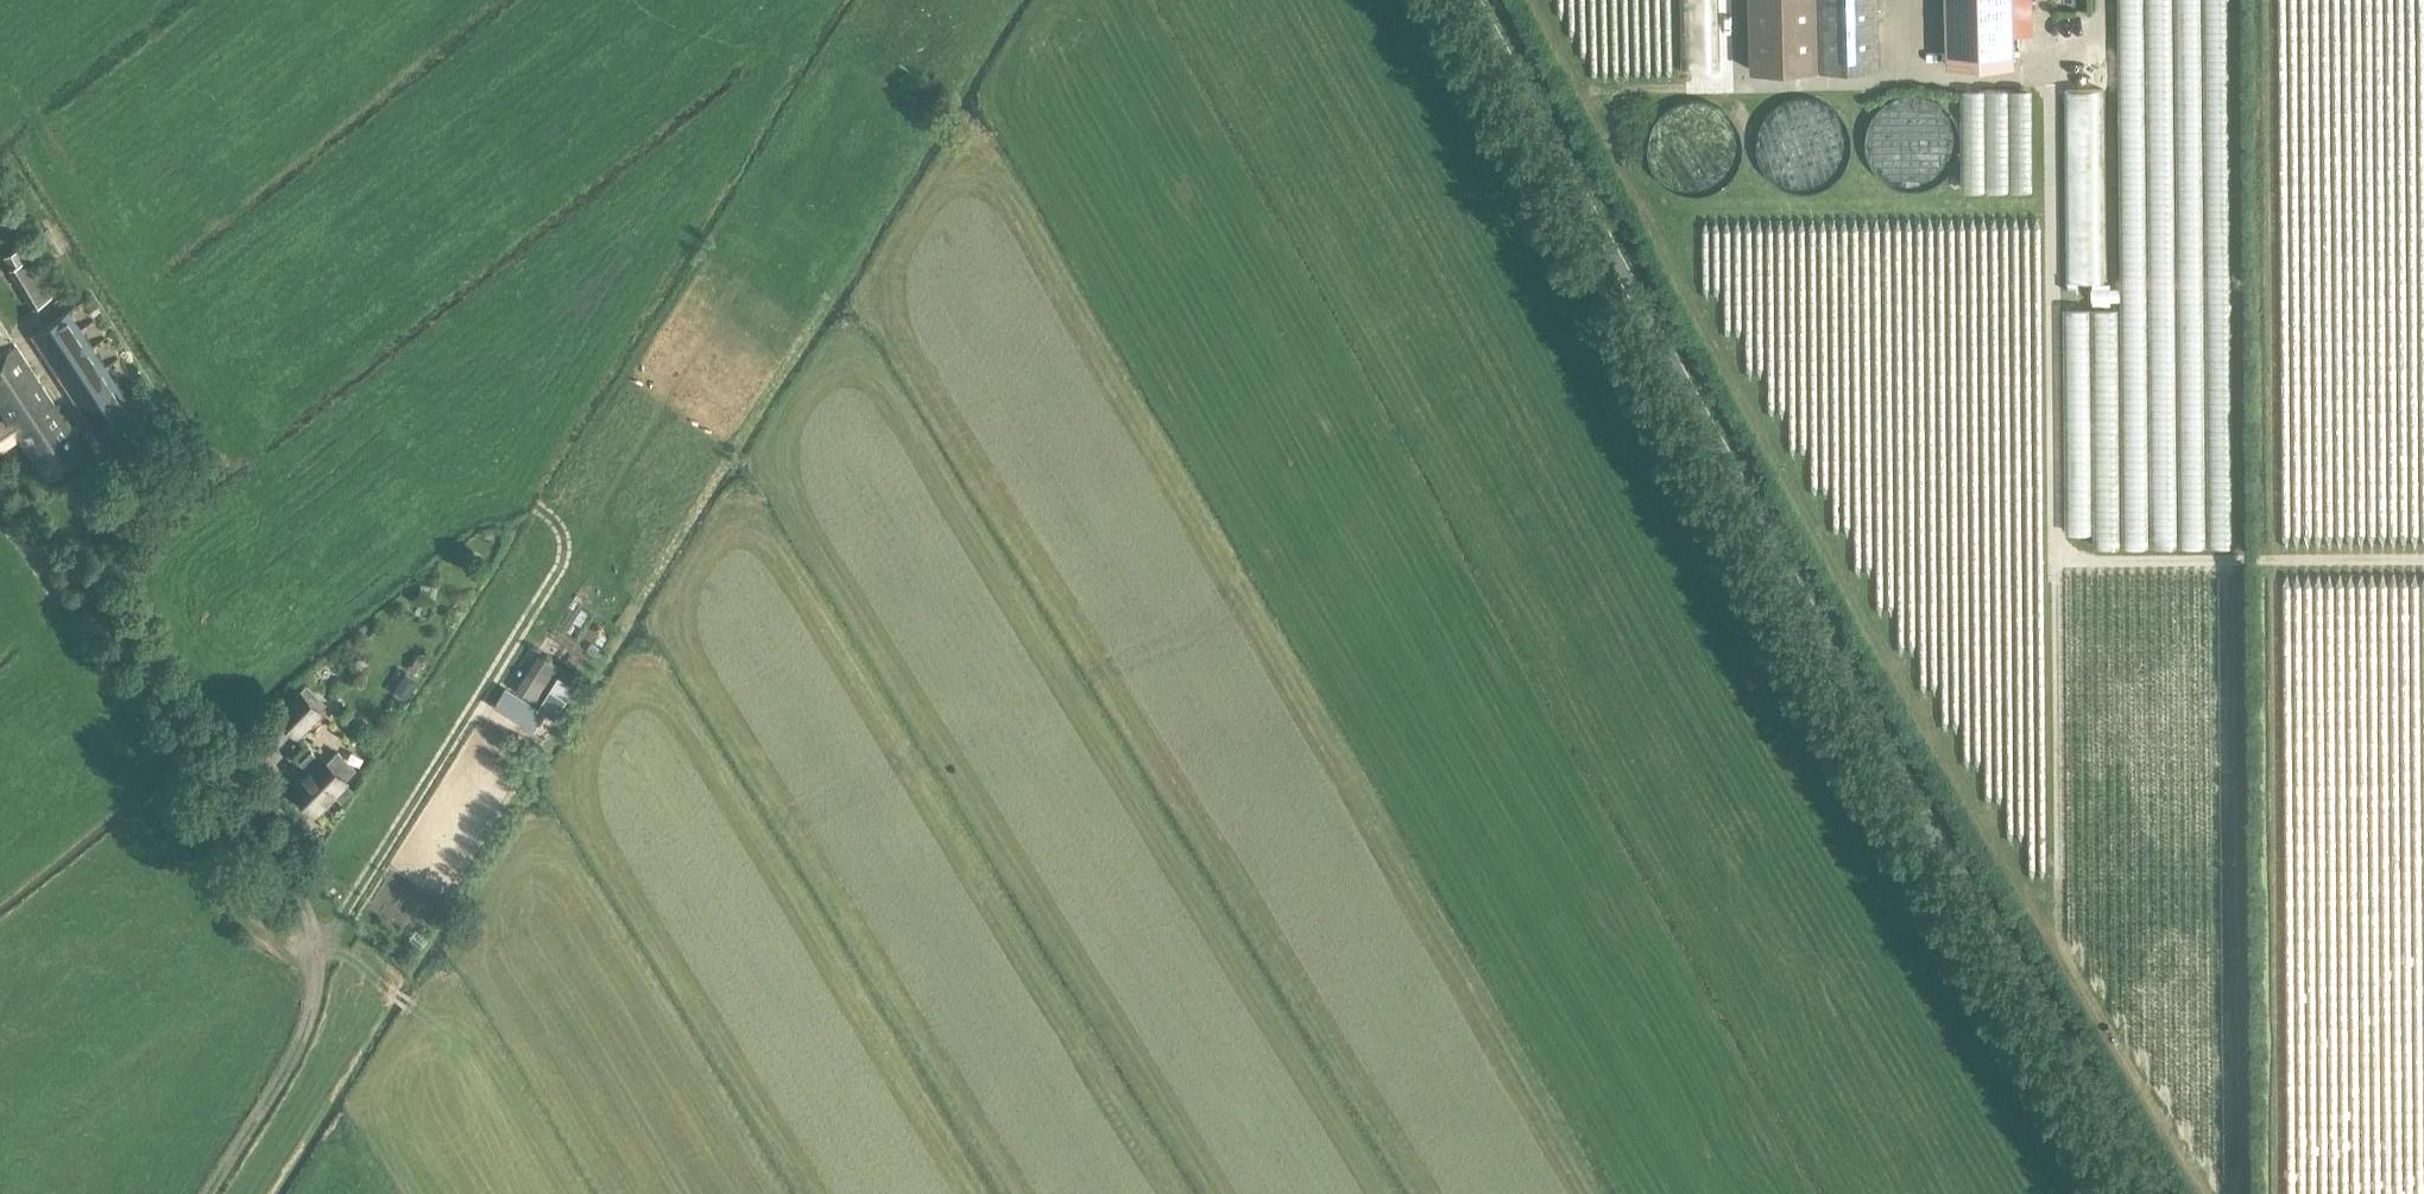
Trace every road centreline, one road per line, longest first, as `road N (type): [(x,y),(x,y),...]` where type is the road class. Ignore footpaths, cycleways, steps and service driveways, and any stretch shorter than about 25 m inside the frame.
road 1 (unclassified): [(2154,1193),(1481,0)]
road 2 (track): [(2053,73),(2056,563),(2423,560)]
road 3 (track): [(207,1193),(292,1063),(312,1012),(316,940),(300,890),(105,602),(109,461)]
road 4 (track): [(535,501),(558,519),(560,566),(316,951)]
road 5 (track): [(249,514),(23,162),(0,144)]

